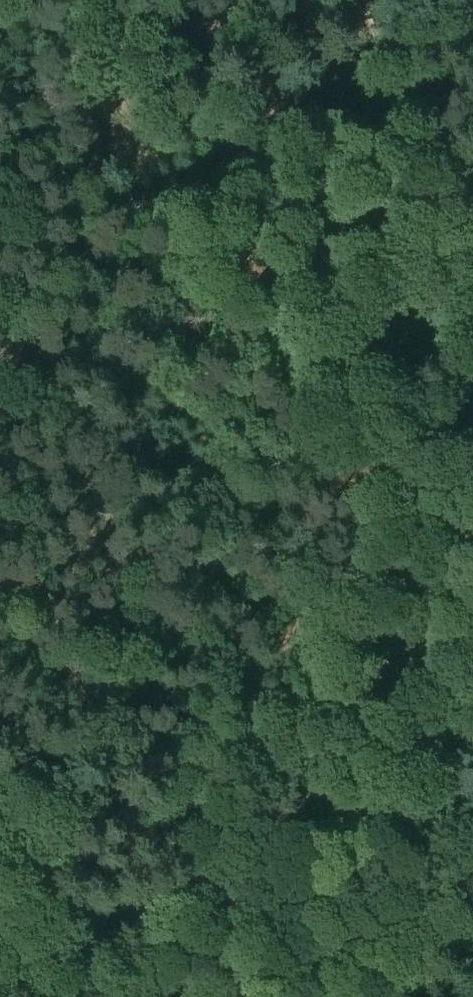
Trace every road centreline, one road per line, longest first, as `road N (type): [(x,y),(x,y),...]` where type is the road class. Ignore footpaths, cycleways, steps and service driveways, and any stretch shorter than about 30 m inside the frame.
road 1 (track): [(358,0),(472,249)]
road 2 (track): [(347,996),(472,907)]
road 3 (track): [(2,991),(144,996)]

